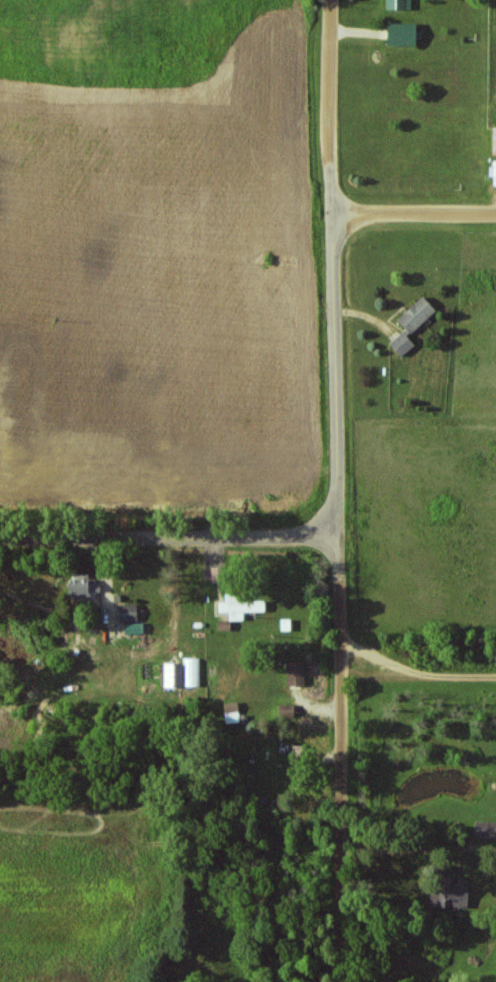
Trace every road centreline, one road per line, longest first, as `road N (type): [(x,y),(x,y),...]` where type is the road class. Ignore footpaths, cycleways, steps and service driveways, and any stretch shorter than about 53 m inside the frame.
road 1 (residential): [(341,981),(331,0)]
road 2 (residential): [(0,547),(339,536)]
road 3 (residential): [(332,215),(495,213)]

